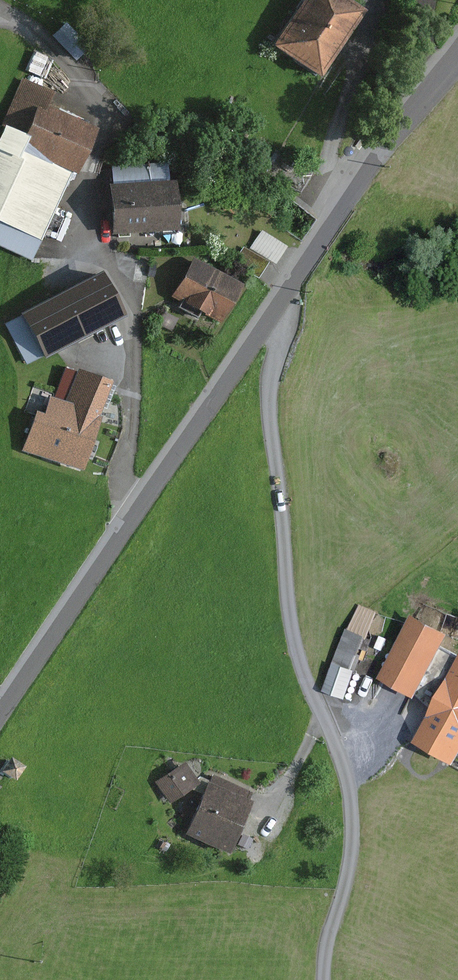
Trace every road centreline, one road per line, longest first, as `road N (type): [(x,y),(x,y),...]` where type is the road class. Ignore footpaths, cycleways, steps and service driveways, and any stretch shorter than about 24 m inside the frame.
road 1 (residential): [(271,303),(270,468),(289,607),(348,828),(324,979)]
road 2 (unclassified): [(271,303),(0,712)]
road 3 (unclassified): [(457,50),(330,211),(271,303)]

